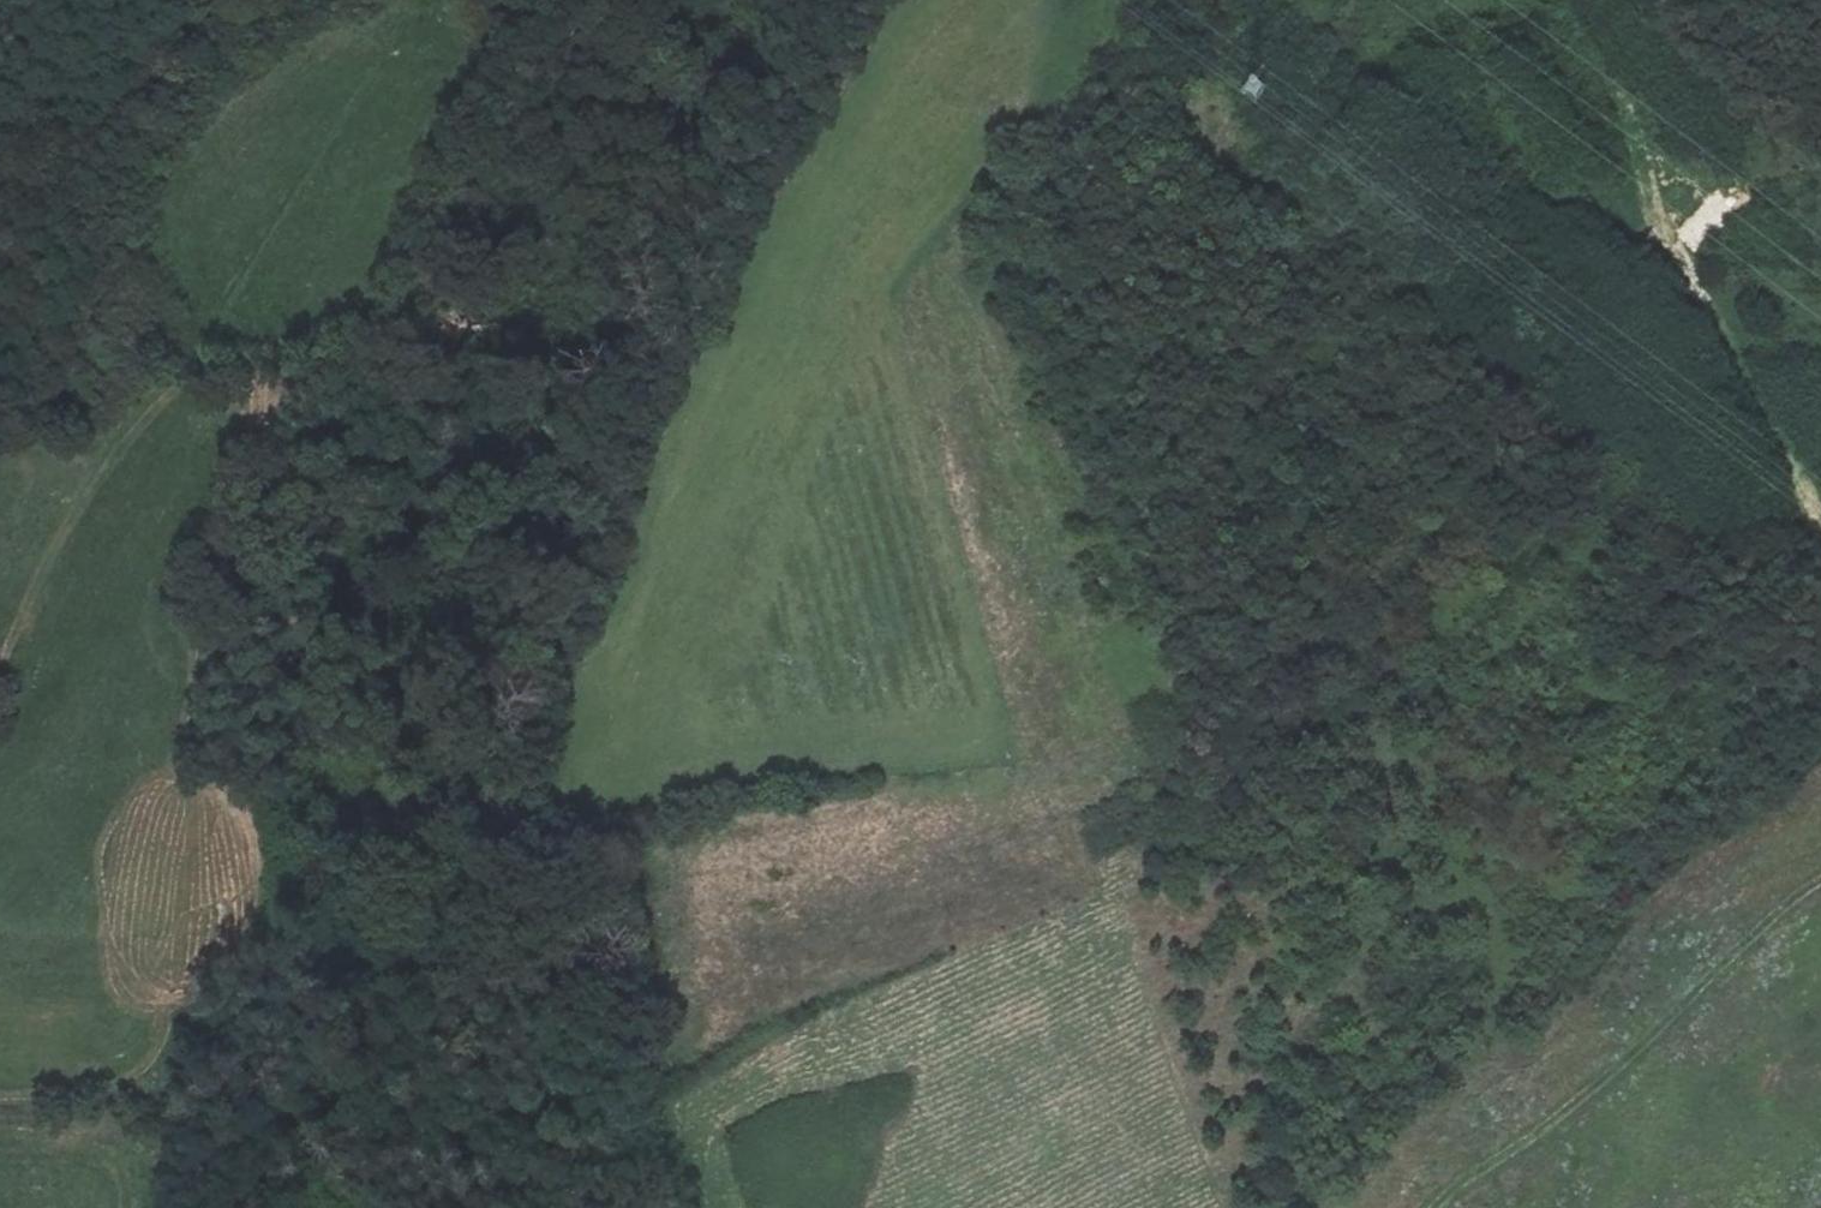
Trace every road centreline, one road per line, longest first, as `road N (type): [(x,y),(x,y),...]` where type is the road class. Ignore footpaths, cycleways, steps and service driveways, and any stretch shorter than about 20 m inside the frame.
road 1 (track): [(404,0),(256,227),(199,356),(77,470),(0,666)]
road 2 (track): [(1056,0),(1053,93),(934,238)]
road 3 (track): [(1720,349),(1820,527)]

